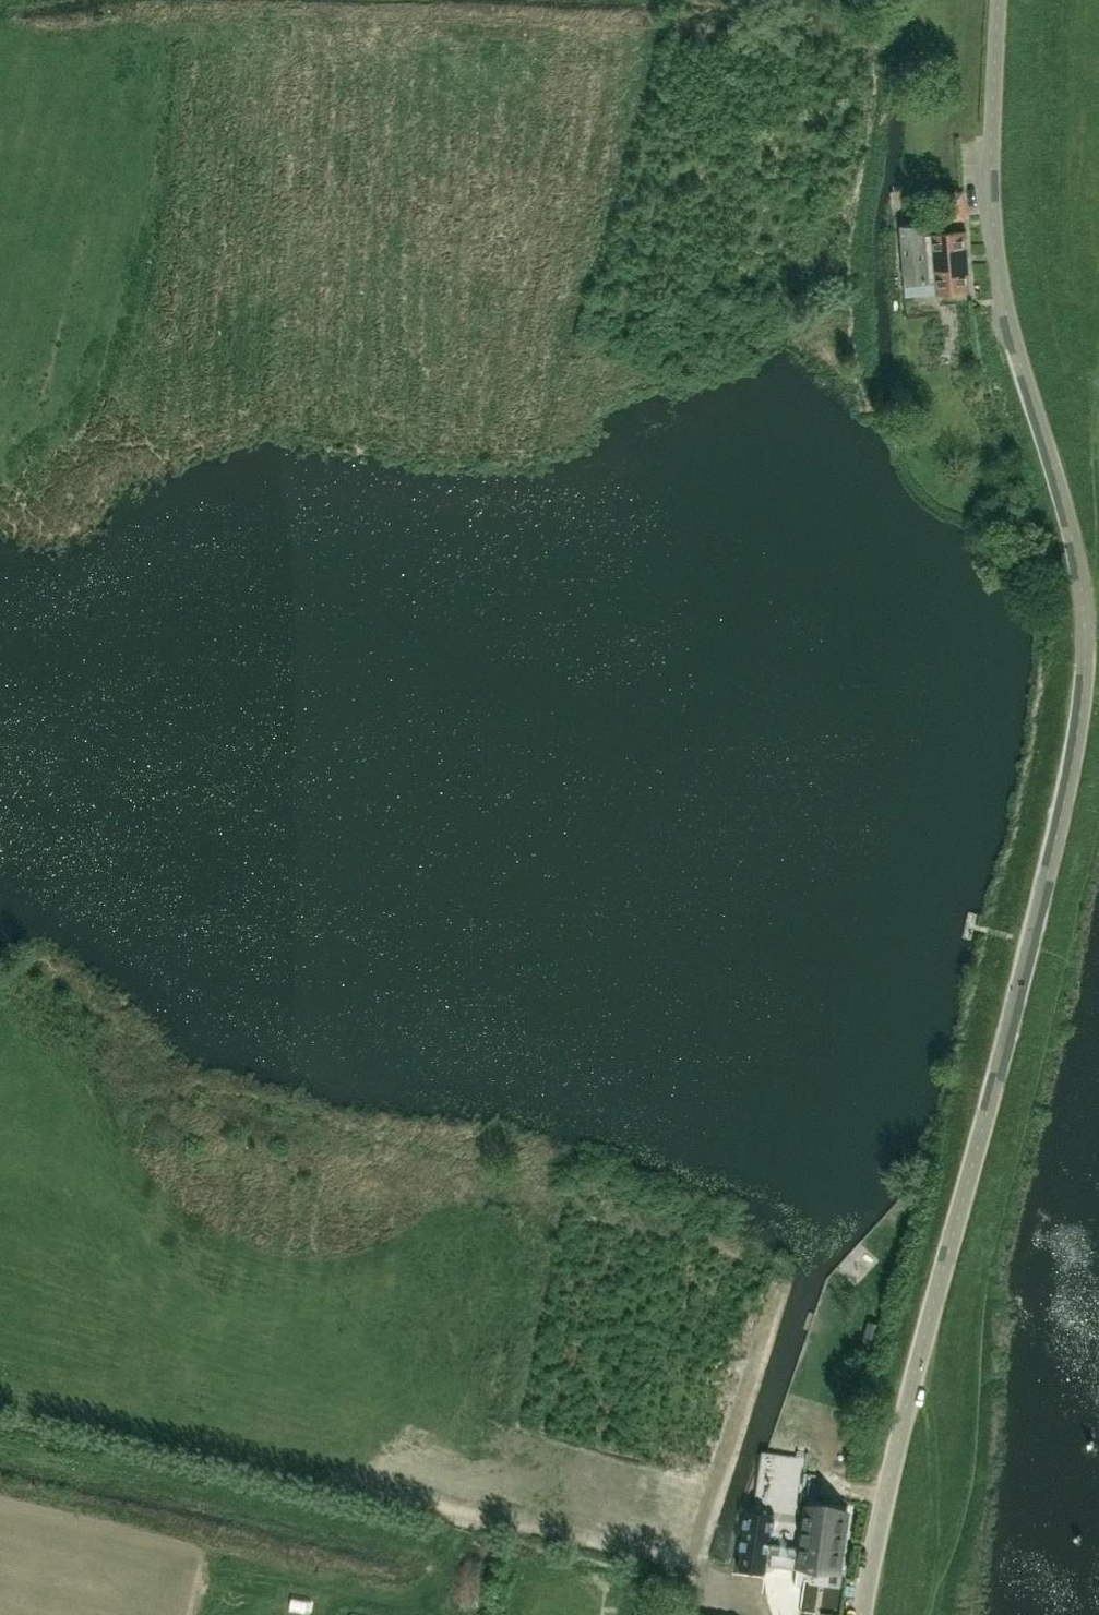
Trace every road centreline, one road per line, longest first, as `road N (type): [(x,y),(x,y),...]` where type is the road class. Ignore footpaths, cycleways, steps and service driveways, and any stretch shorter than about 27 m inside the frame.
road 1 (unclassified): [(861,1614),(907,1403),(1056,839),(1083,691),(1084,612),(1072,537),(998,267),(998,0)]

